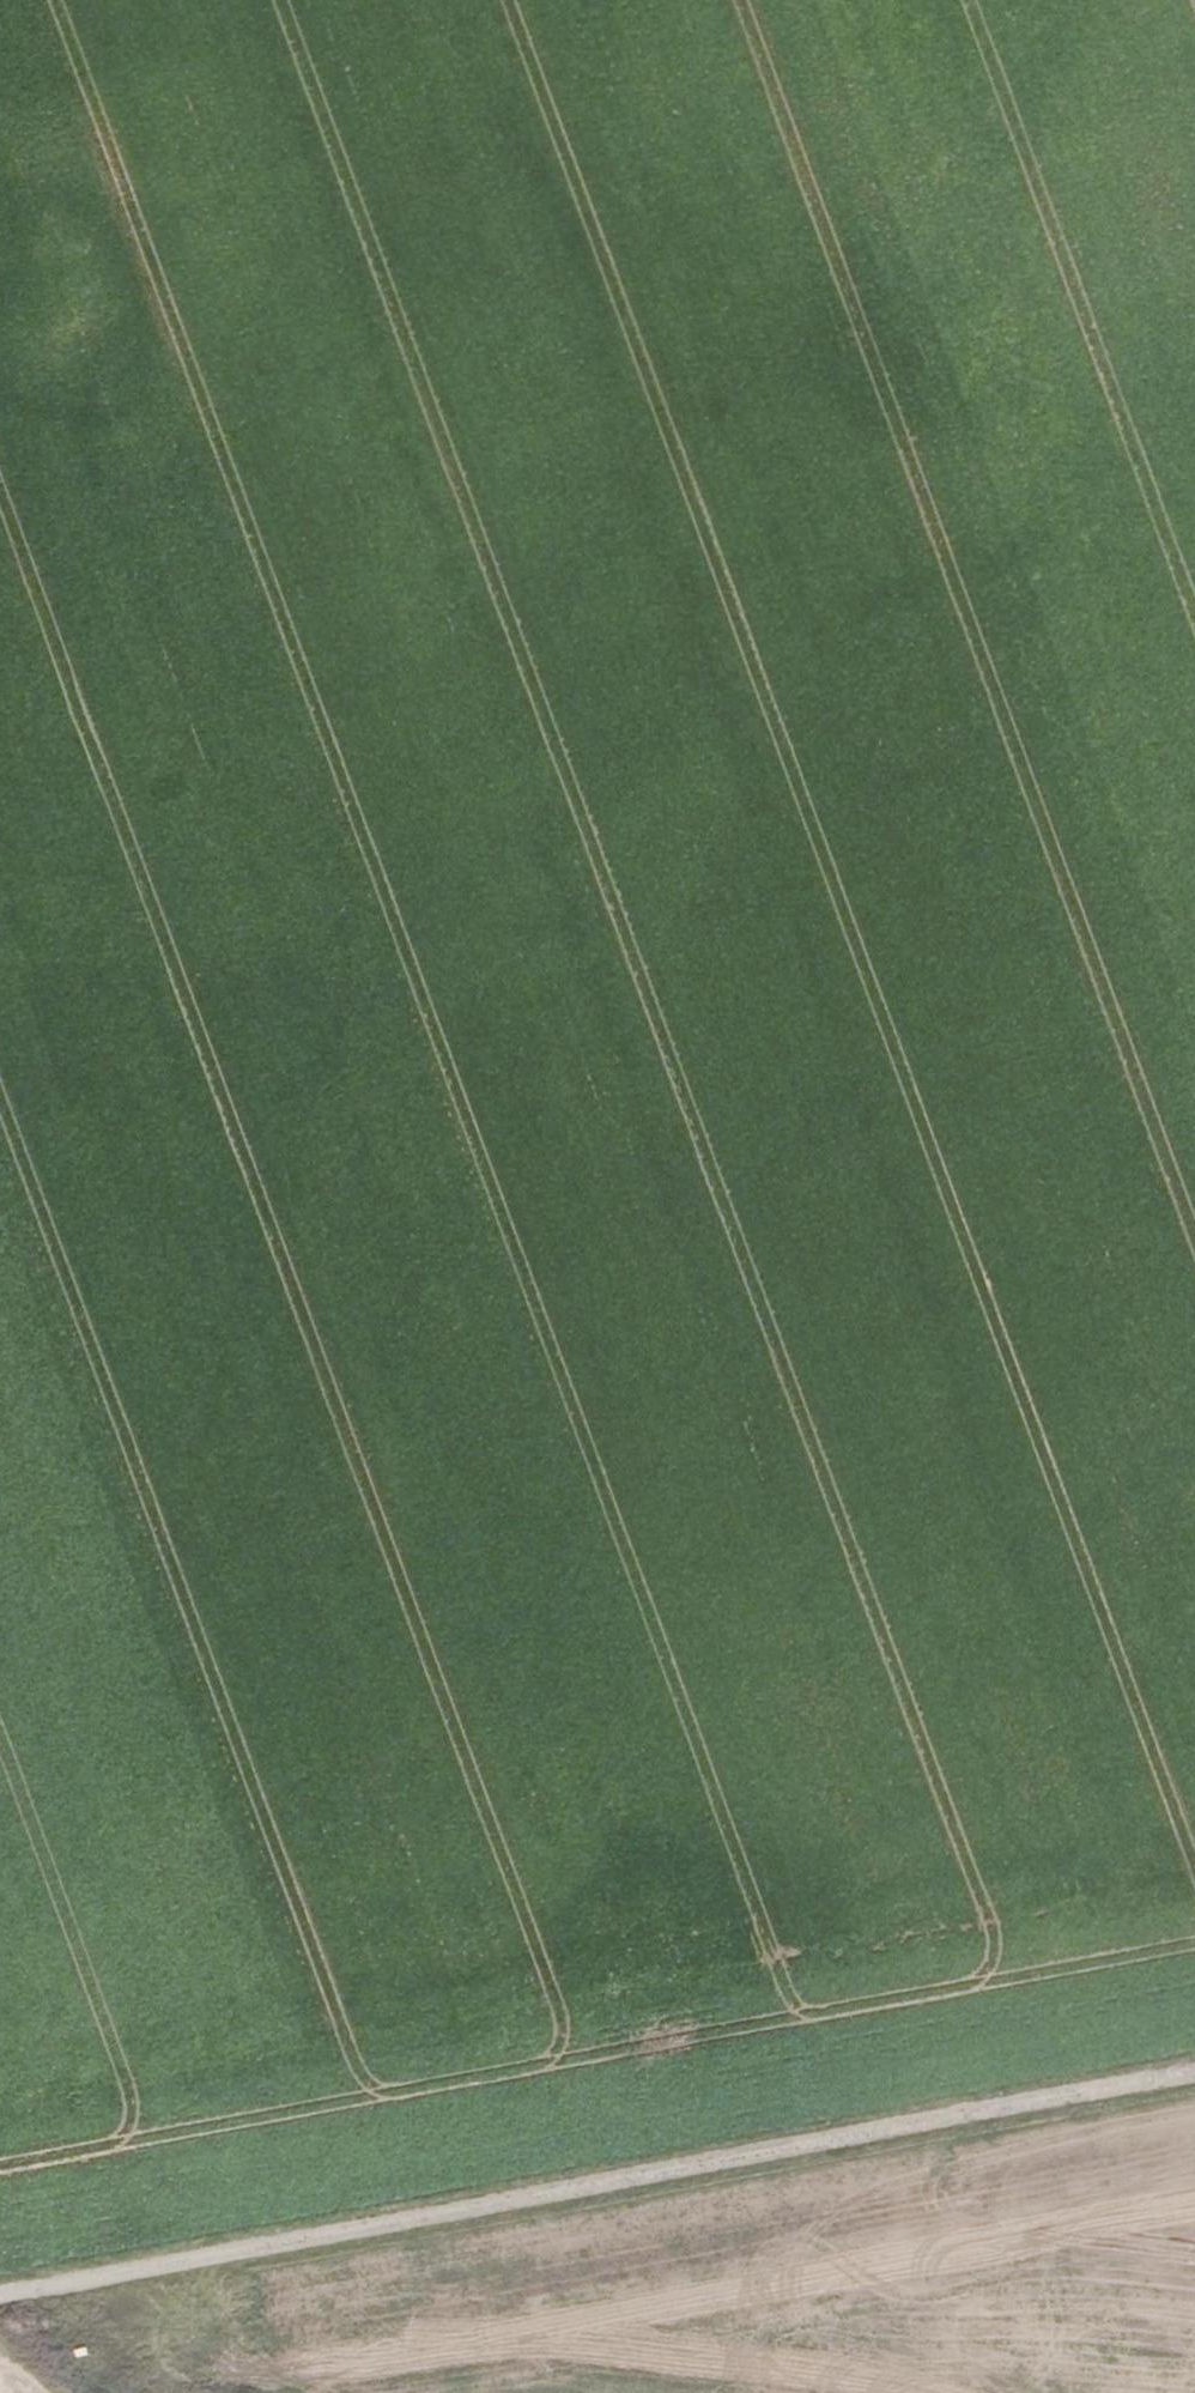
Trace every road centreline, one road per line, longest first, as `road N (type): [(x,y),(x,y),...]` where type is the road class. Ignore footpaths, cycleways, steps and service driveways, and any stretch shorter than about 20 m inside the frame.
road 1 (track): [(1194,2067),(0,2297)]

